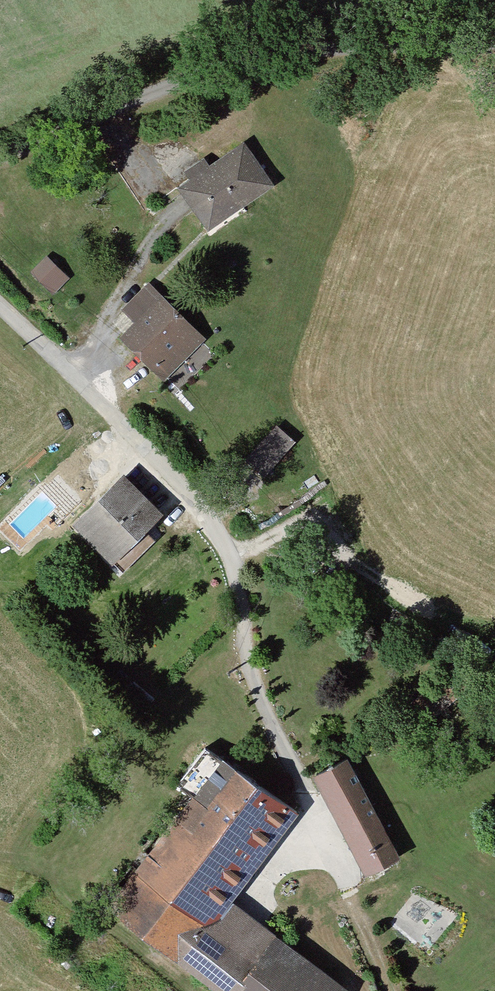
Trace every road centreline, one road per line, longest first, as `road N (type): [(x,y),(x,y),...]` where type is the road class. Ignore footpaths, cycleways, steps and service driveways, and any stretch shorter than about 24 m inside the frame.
road 1 (unclassified): [(0,308),(207,518),(240,587),(249,667),(266,716),(345,889)]
road 2 (track): [(102,115),(267,58),(494,43)]

